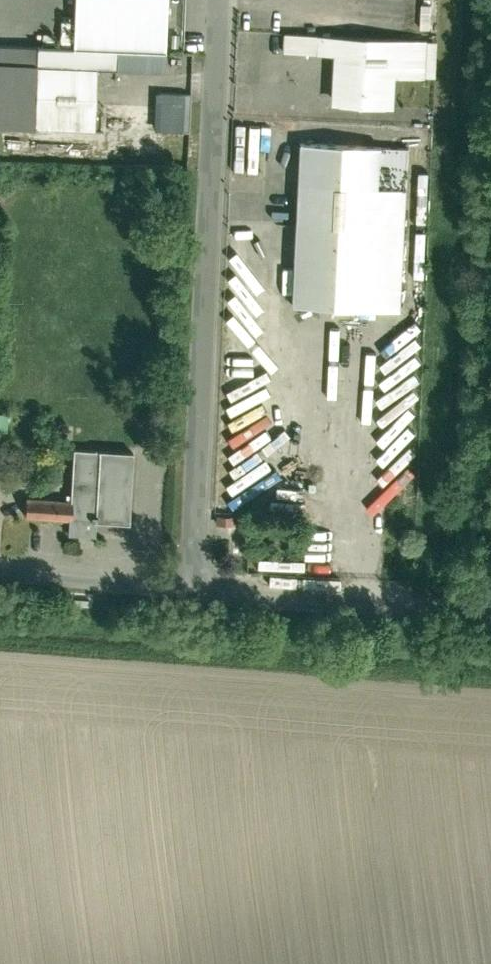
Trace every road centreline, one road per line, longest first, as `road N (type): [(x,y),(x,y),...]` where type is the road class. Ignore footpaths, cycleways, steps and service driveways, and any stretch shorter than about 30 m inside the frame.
road 1 (unclassified): [(220,0),(192,585)]
road 2 (unclassified): [(192,585),(490,608)]
road 3 (unclassified): [(0,570),(192,585)]

